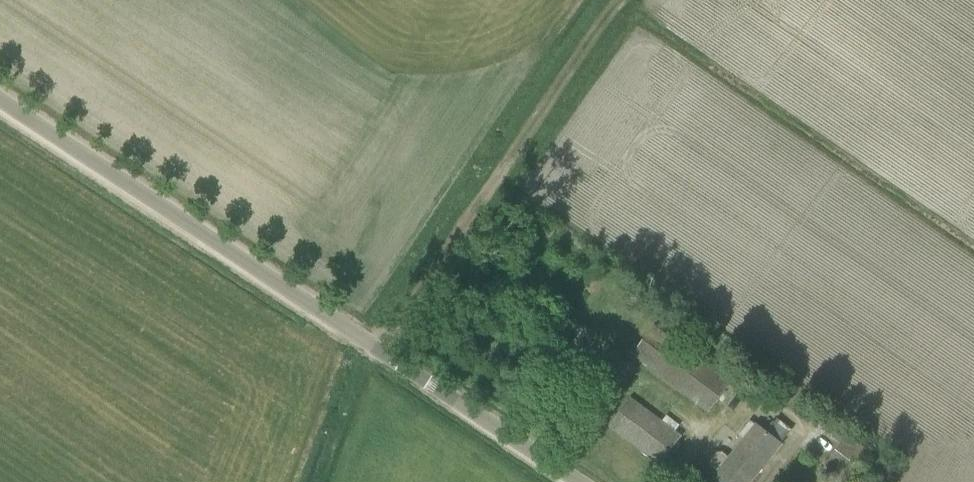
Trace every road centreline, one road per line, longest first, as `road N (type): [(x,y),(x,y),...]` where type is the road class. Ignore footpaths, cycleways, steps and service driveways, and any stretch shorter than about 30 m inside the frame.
road 1 (unclassified): [(566,481),(0,100)]
road 2 (track): [(379,356),(629,0)]
road 3 (track): [(379,356),(333,481)]

